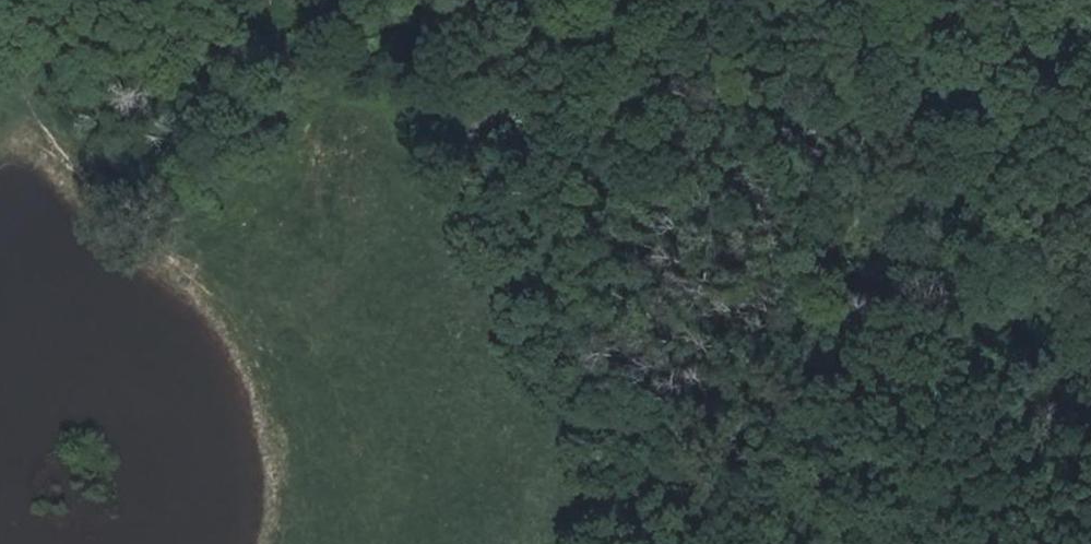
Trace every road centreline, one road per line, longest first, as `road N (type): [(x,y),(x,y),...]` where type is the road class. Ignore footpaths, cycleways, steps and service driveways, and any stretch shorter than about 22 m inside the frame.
road 1 (track): [(686,543),(674,435),(591,274),(535,0)]

